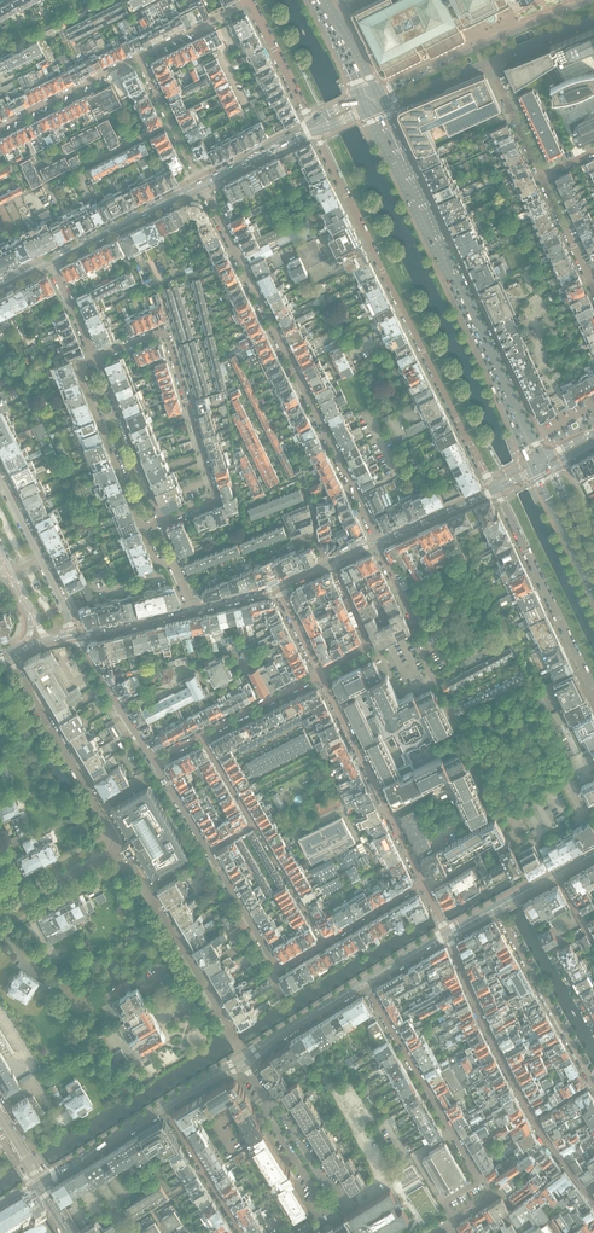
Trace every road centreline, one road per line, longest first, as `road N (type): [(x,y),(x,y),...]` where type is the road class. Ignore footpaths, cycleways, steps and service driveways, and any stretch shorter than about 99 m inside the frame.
road 1 (residential): [(313,128),(494,489)]
road 2 (residential): [(202,183),(378,542)]
road 3 (primary): [(366,110),(532,462)]
road 4 (primary): [(543,457),(408,160)]
road 5 (residential): [(162,522),(214,496),(171,332),(94,358)]
road 6 (residential): [(365,982),(478,1175),(446,1202),(454,1232)]
road 7 (residential): [(593,0),(377,91)]
road 8 (residential): [(423,882),(320,674)]
road 9 (residential): [(494,489),(593,694)]
road 10 (residential): [(120,847),(11,657)]
road 11 (residential): [(593,1084),(496,907)]
road 12 (residential): [(447,935),(533,1117)]
road 13 (residential): [(94,358),(77,366),(143,530)]
road 14 (residential): [(209,851),(279,969),(324,942)]
road 15 (residential): [(216,1008),(120,847)]
road 16 (residential): [(162,522),(94,358)]
road 17 (residential): [(138,56),(0,127)]
road 18 (residential): [(241,1232),(164,1107)]
road 19 (residential): [(76,637),(153,761)]
road 20 (tertiary): [(40,1184),(164,1107)]
road 21 (residential): [(313,128),(249,0)]
road 22 (residential): [(324,942),(253,824)]
road 23 (primary): [(536,471),(593,596)]
road 24 (residential): [(327,1210),(340,1199),(269,1104)]
road 25 (residential): [(0,910),(120,847)]
road 26 (residential): [(202,735),(320,674)]
road 27 (residential): [(593,1027),(551,949),(587,930)]
road 28 (tertiary): [(378,542),(494,489)]
road 29 (residential): [(542,178),(490,63)]
road 30 (residential): [(249,0),(138,56)]
road 31 (residential): [(269,1104),(266,1114),(327,1210)]
road 32 (secondary): [(202,183),(313,128)]

